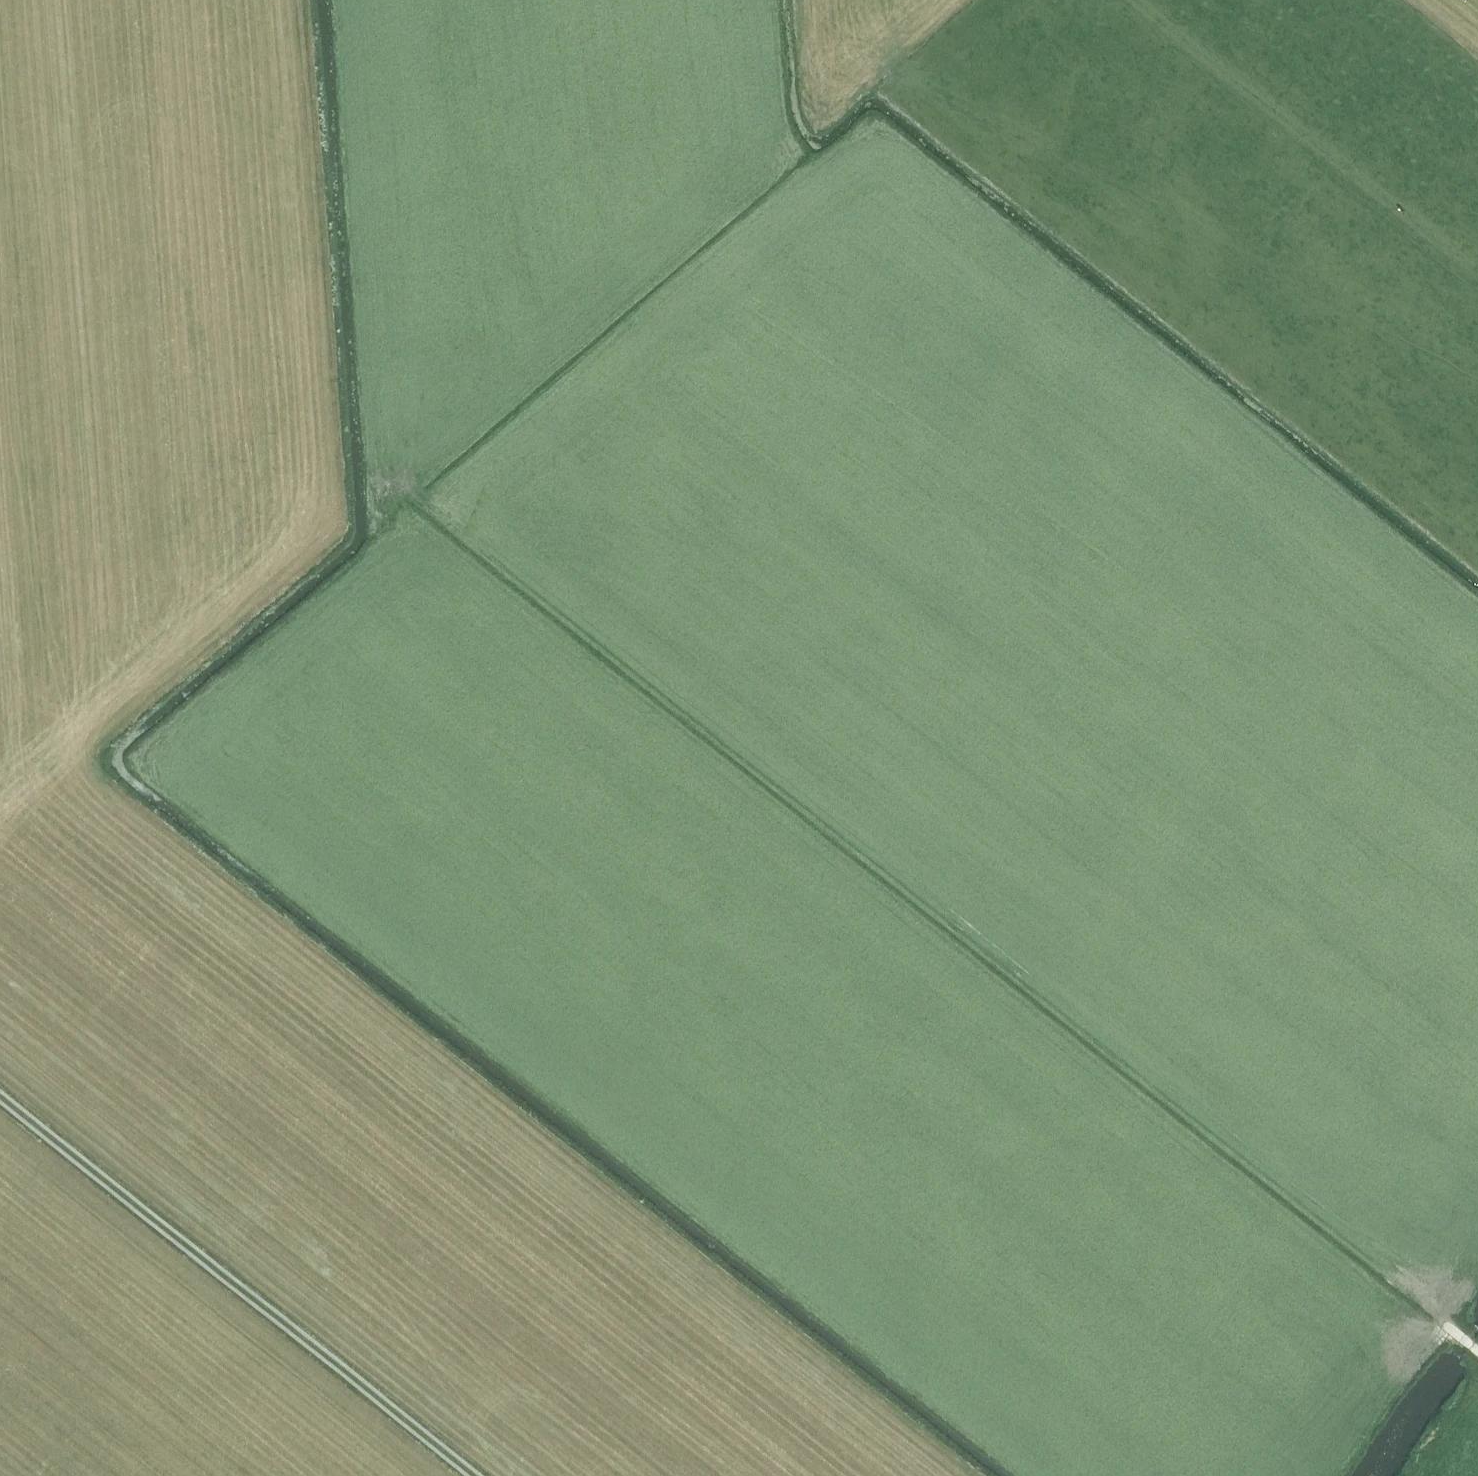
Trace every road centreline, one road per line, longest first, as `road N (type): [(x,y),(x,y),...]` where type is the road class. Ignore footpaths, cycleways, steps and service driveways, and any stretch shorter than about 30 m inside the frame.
road 1 (track): [(0,1096),(477,1475)]

